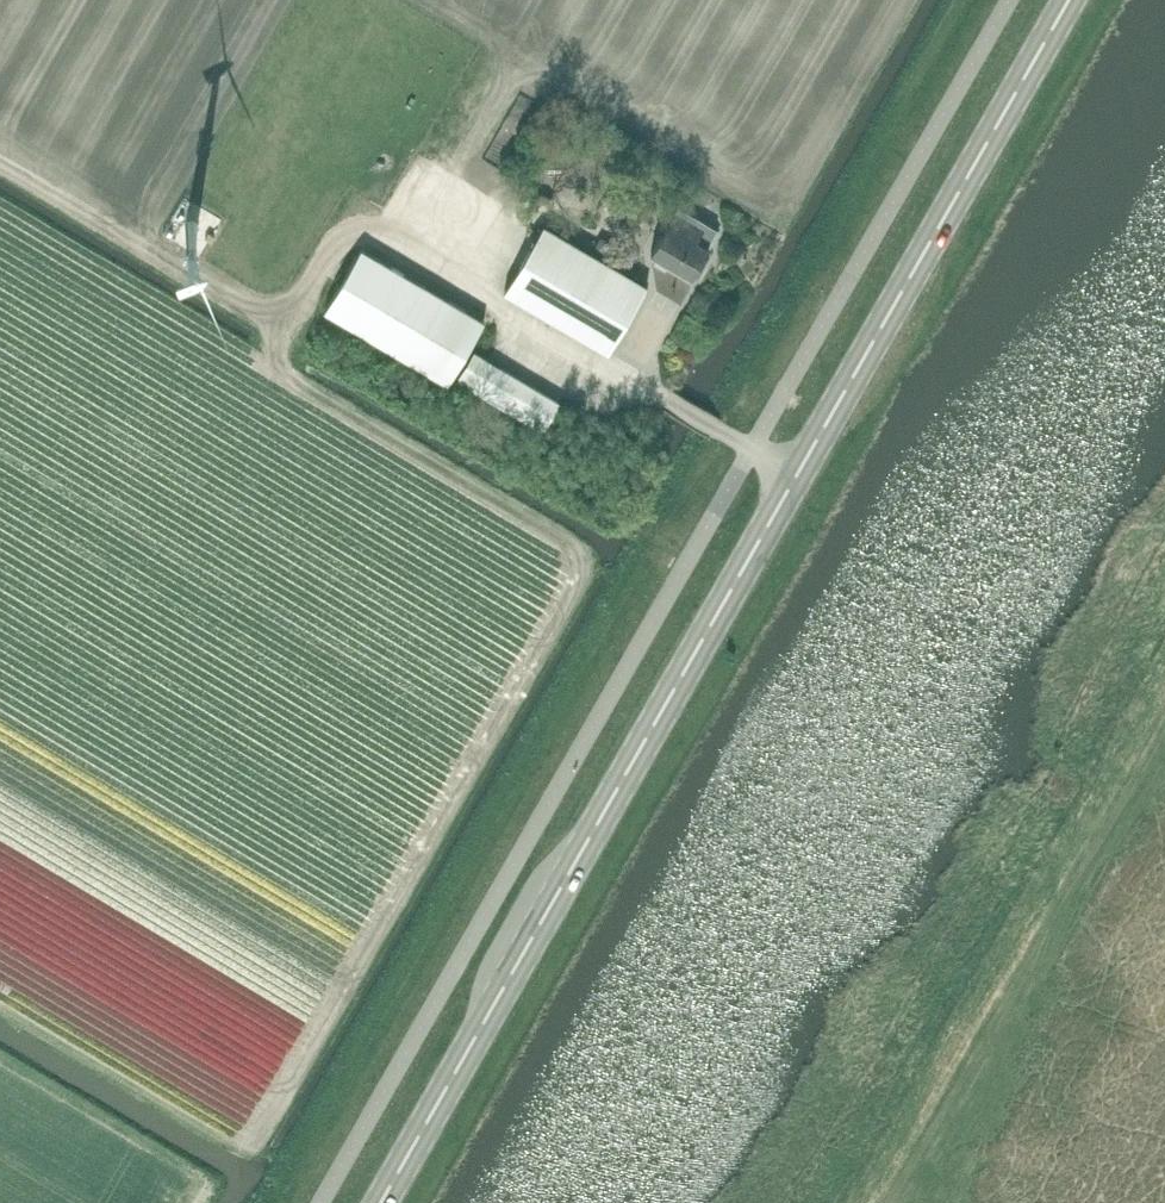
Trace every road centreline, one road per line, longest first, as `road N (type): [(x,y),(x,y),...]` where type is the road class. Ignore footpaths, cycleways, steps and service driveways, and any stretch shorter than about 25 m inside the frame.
road 1 (primary): [(381,1202),(1070,0)]
road 2 (track): [(1164,728),(1074,896),(882,1202)]

